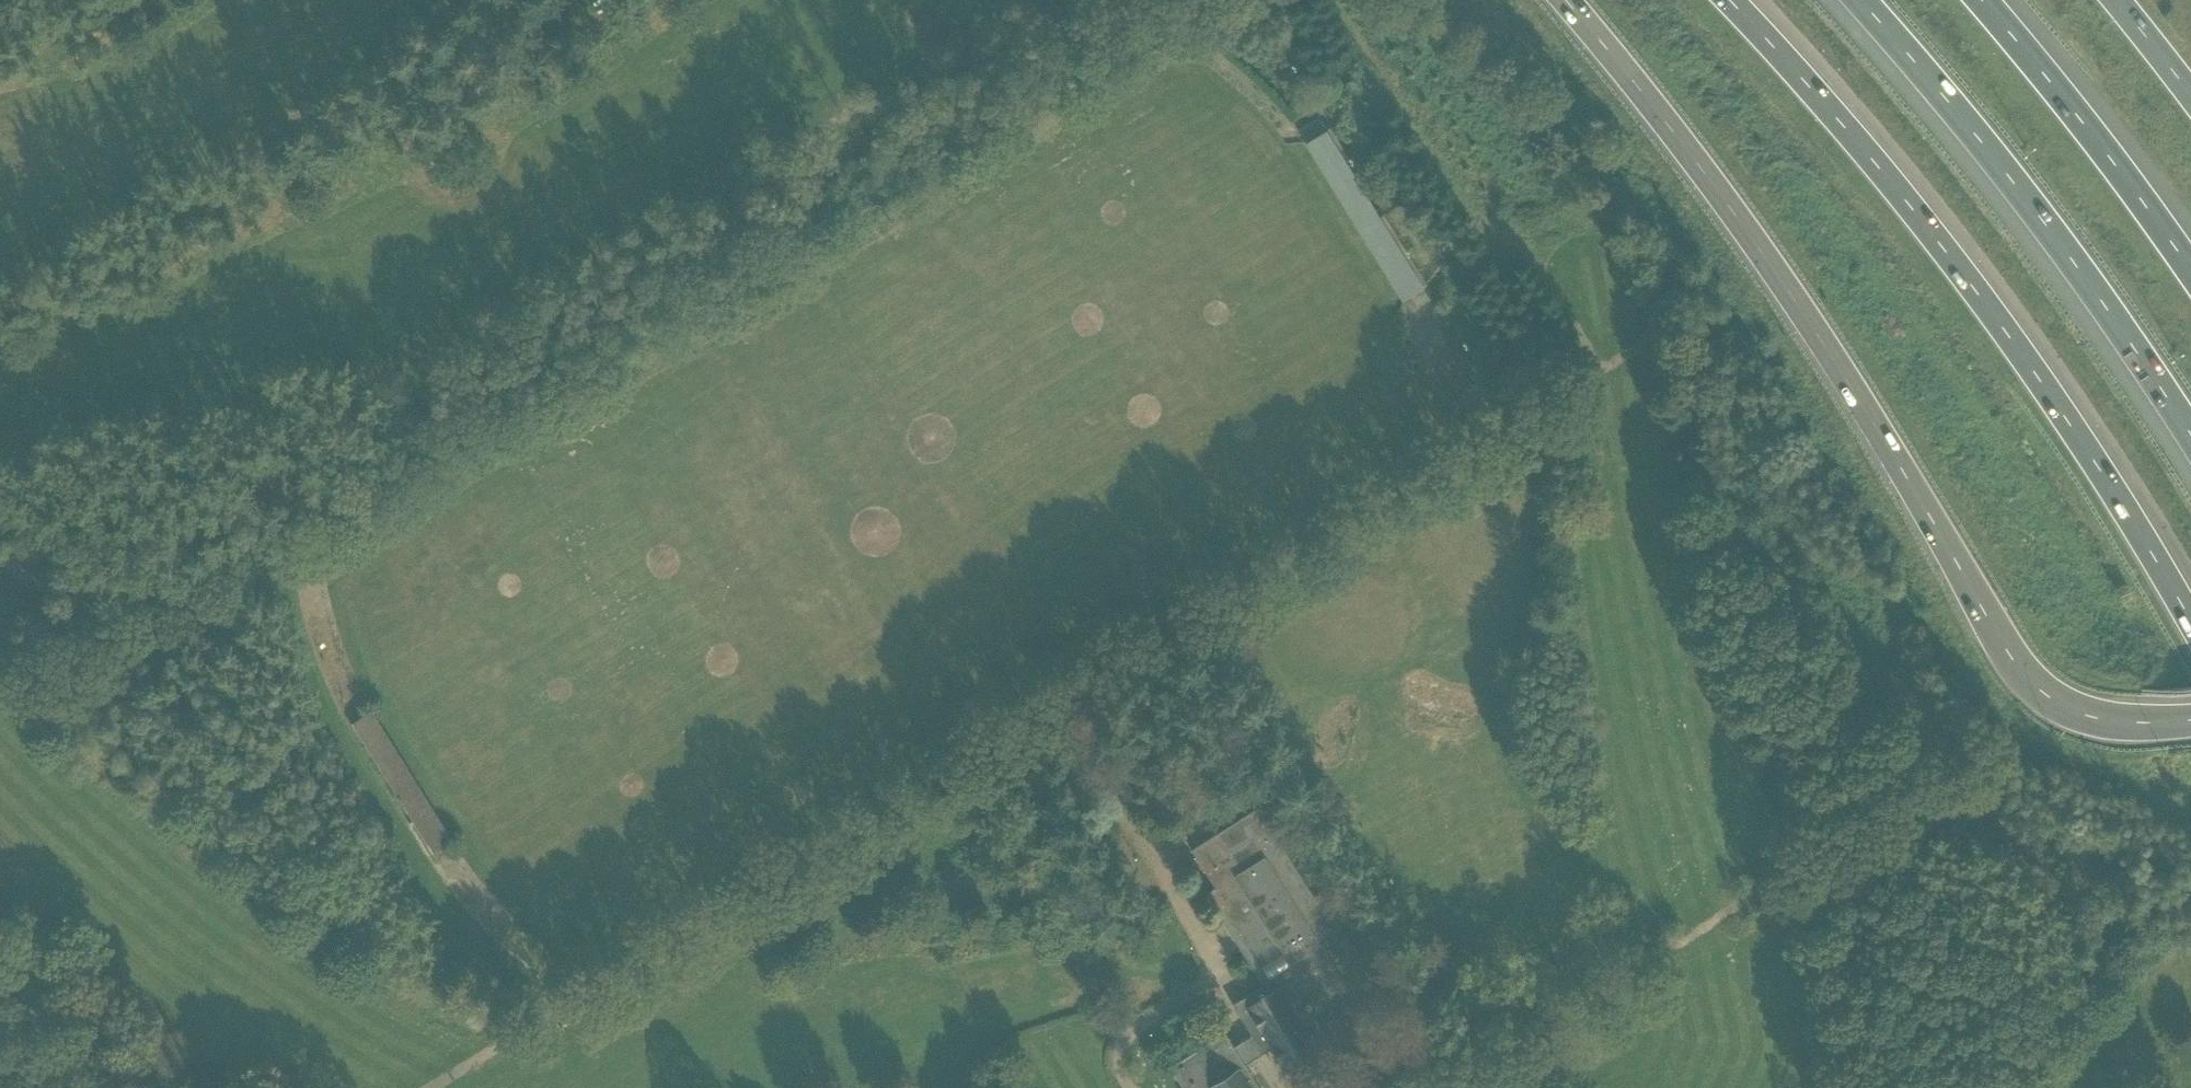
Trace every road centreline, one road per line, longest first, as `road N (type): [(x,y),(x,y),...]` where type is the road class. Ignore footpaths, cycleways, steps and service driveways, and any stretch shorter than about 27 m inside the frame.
road 1 (trunk): [(1563,0),(1800,311),(2010,664),(2047,700),(2087,717),(2139,726),(2190,720)]
road 2 (trunk): [(1726,0),(1975,292),(2094,459),(2190,619)]
road 3 (motorway): [(1858,0),(1992,158),(2190,437)]
road 4 (motorway): [(2190,272),(1979,0)]
road 5 (trunk): [(2190,102),(2111,0)]

